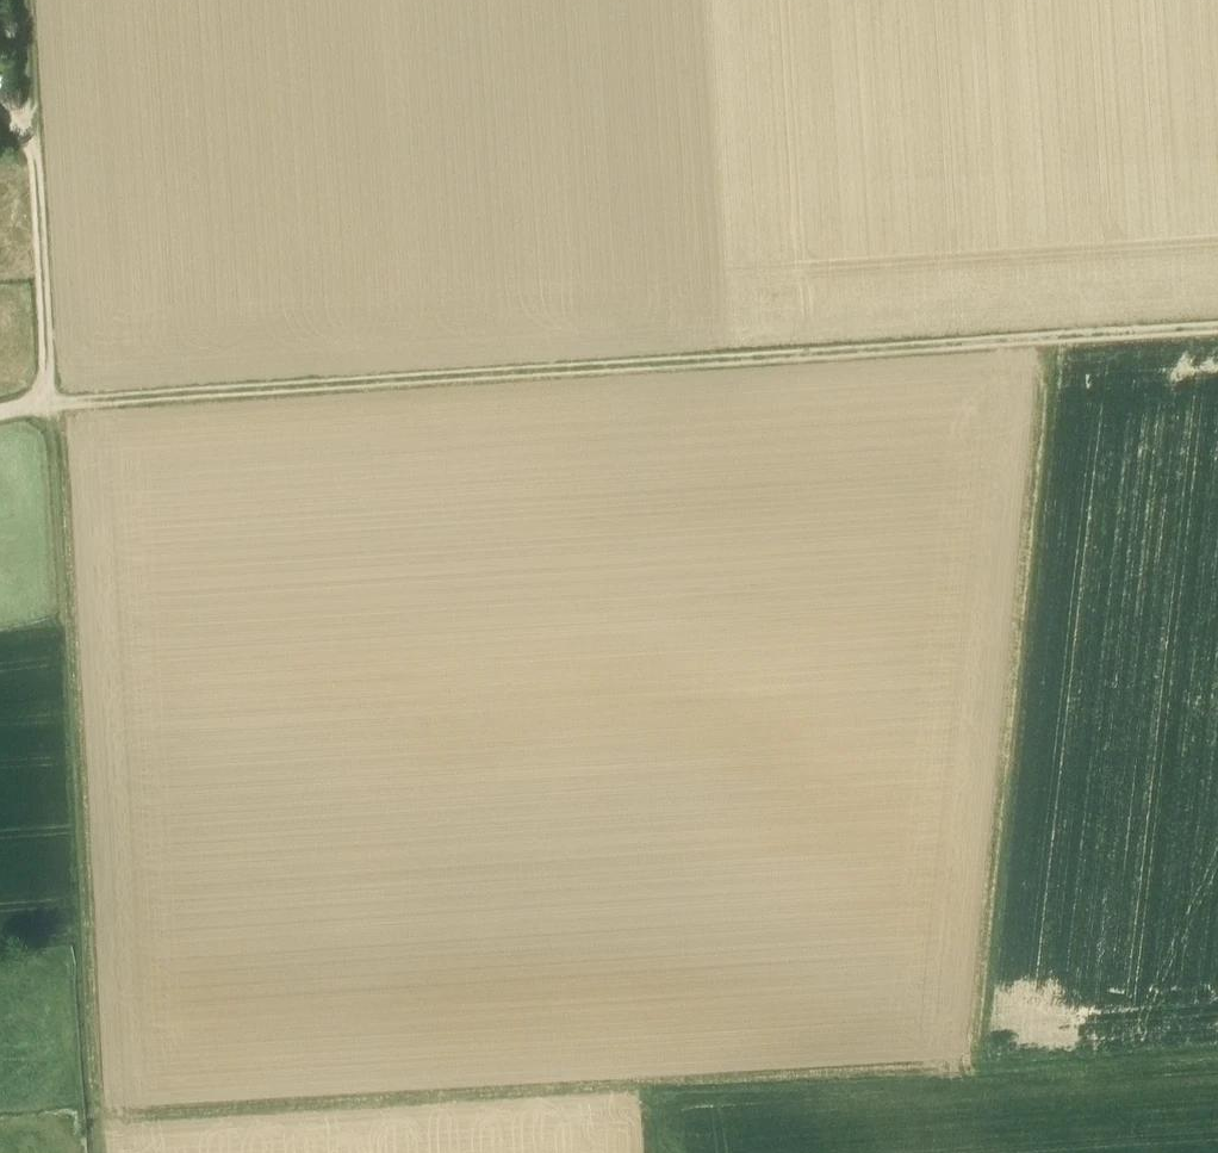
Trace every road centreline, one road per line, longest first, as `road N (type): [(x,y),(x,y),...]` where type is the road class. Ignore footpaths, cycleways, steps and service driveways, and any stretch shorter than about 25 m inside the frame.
road 1 (track): [(1047,341),(982,1063),(96,1123)]
road 2 (track): [(1217,330),(53,405)]
road 3 (track): [(53,405),(98,1152)]
road 4 (track): [(53,405),(26,0)]
road 5 (track): [(982,1063),(1217,1048)]

